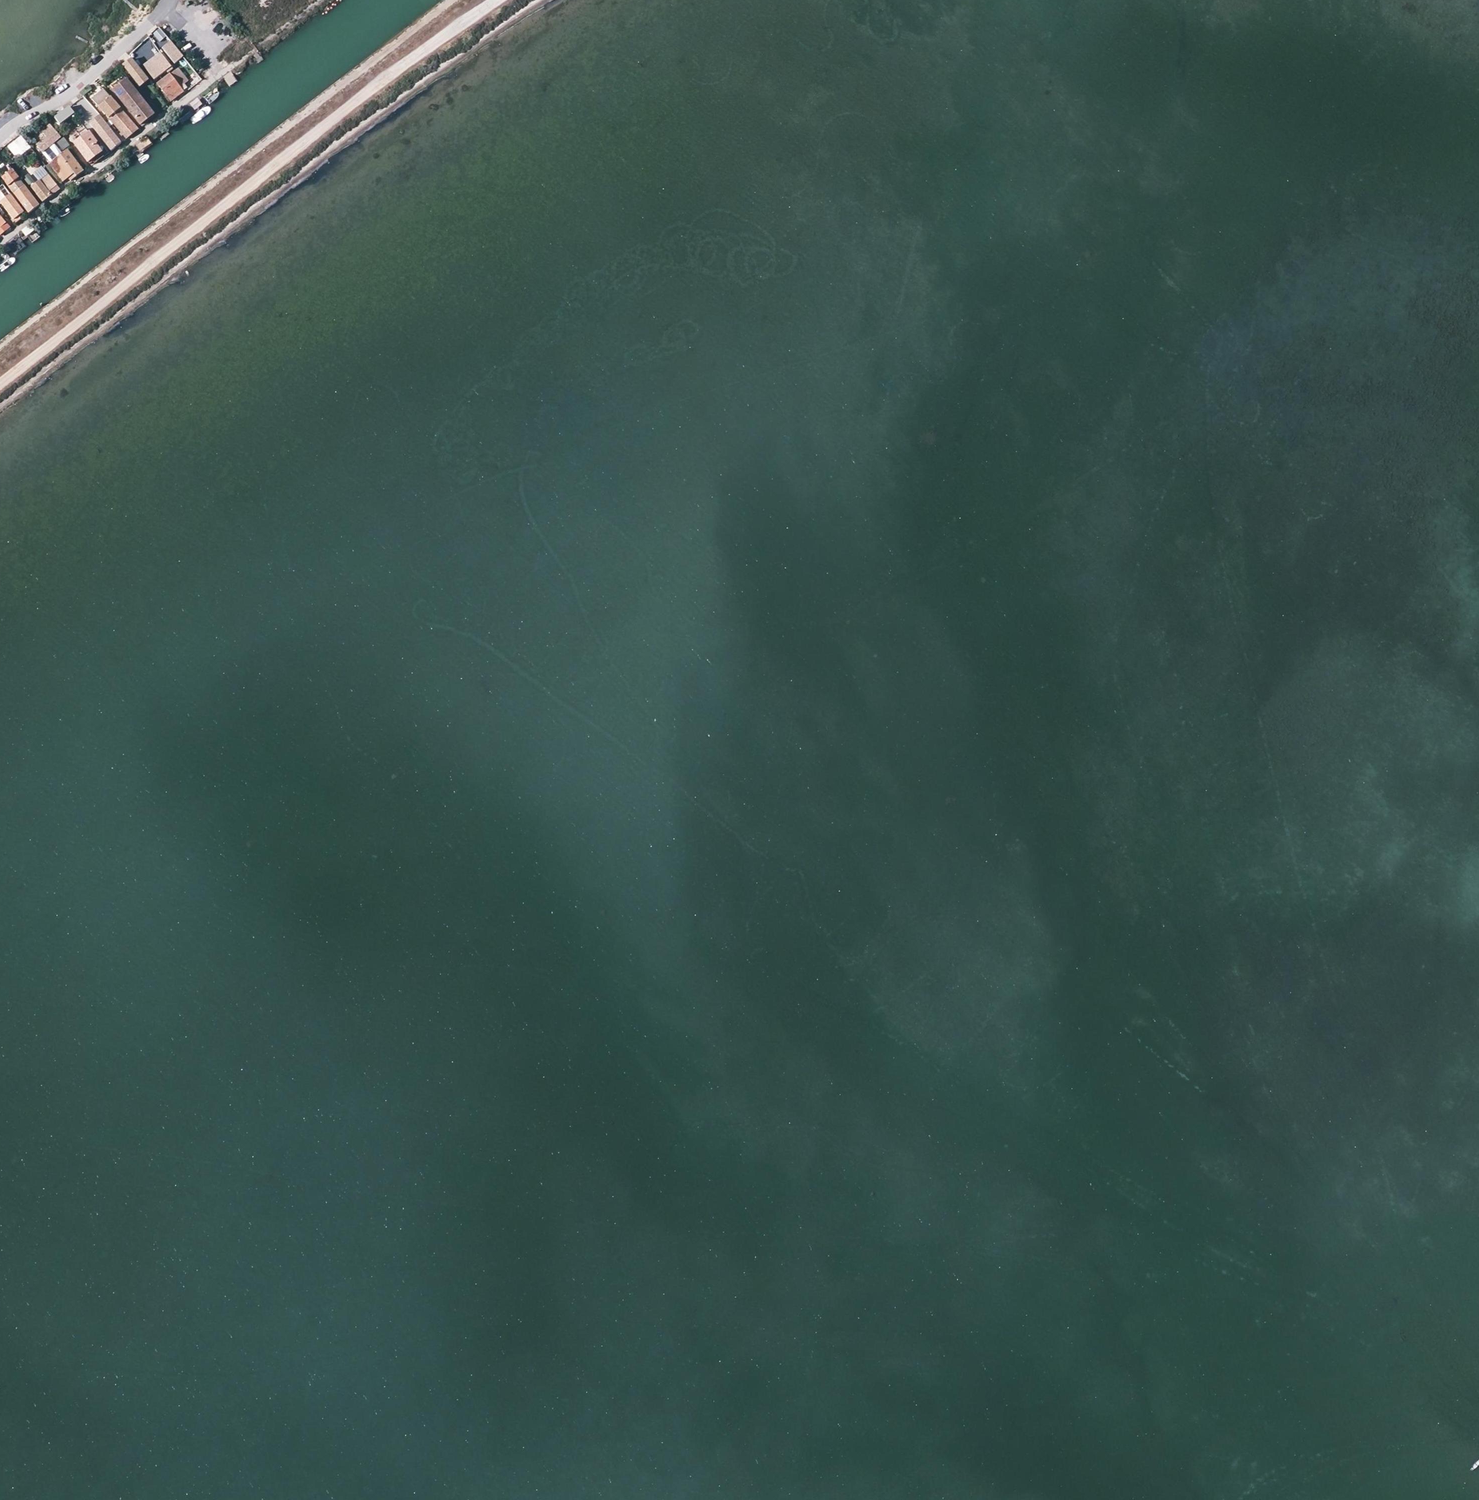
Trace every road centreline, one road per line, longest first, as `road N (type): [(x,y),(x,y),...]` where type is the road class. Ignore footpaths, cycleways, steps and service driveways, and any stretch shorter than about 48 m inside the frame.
road 1 (track): [(443,32),(0,382)]
road 2 (residential): [(0,136),(66,98),(170,0)]

